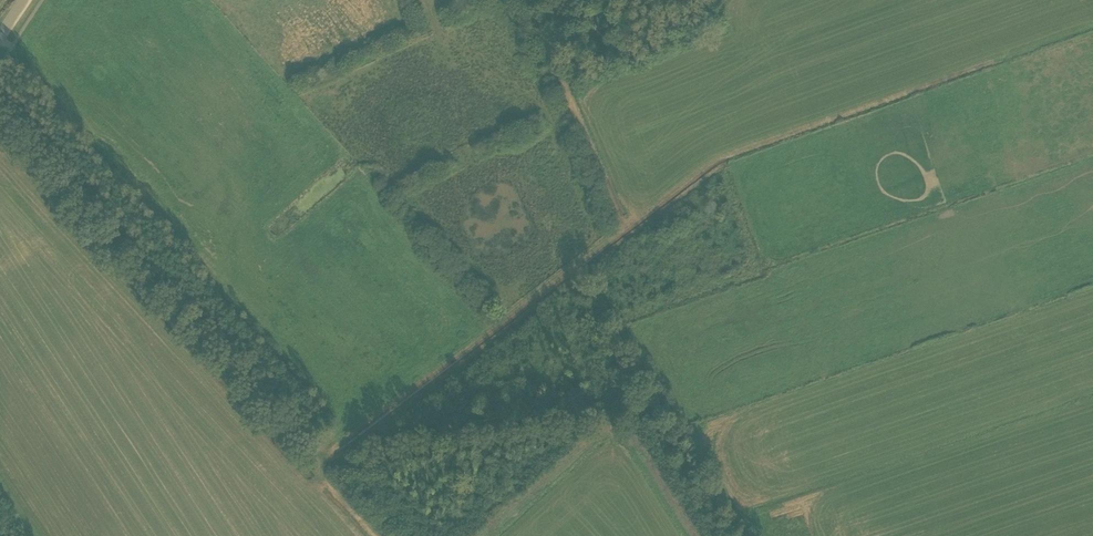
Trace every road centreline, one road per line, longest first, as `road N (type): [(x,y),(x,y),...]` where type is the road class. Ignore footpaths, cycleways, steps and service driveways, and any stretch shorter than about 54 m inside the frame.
road 1 (track): [(323,465),(651,412),(655,404),(574,265)]
road 2 (track): [(323,465),(0,103)]
road 3 (track): [(310,488),(0,141)]

